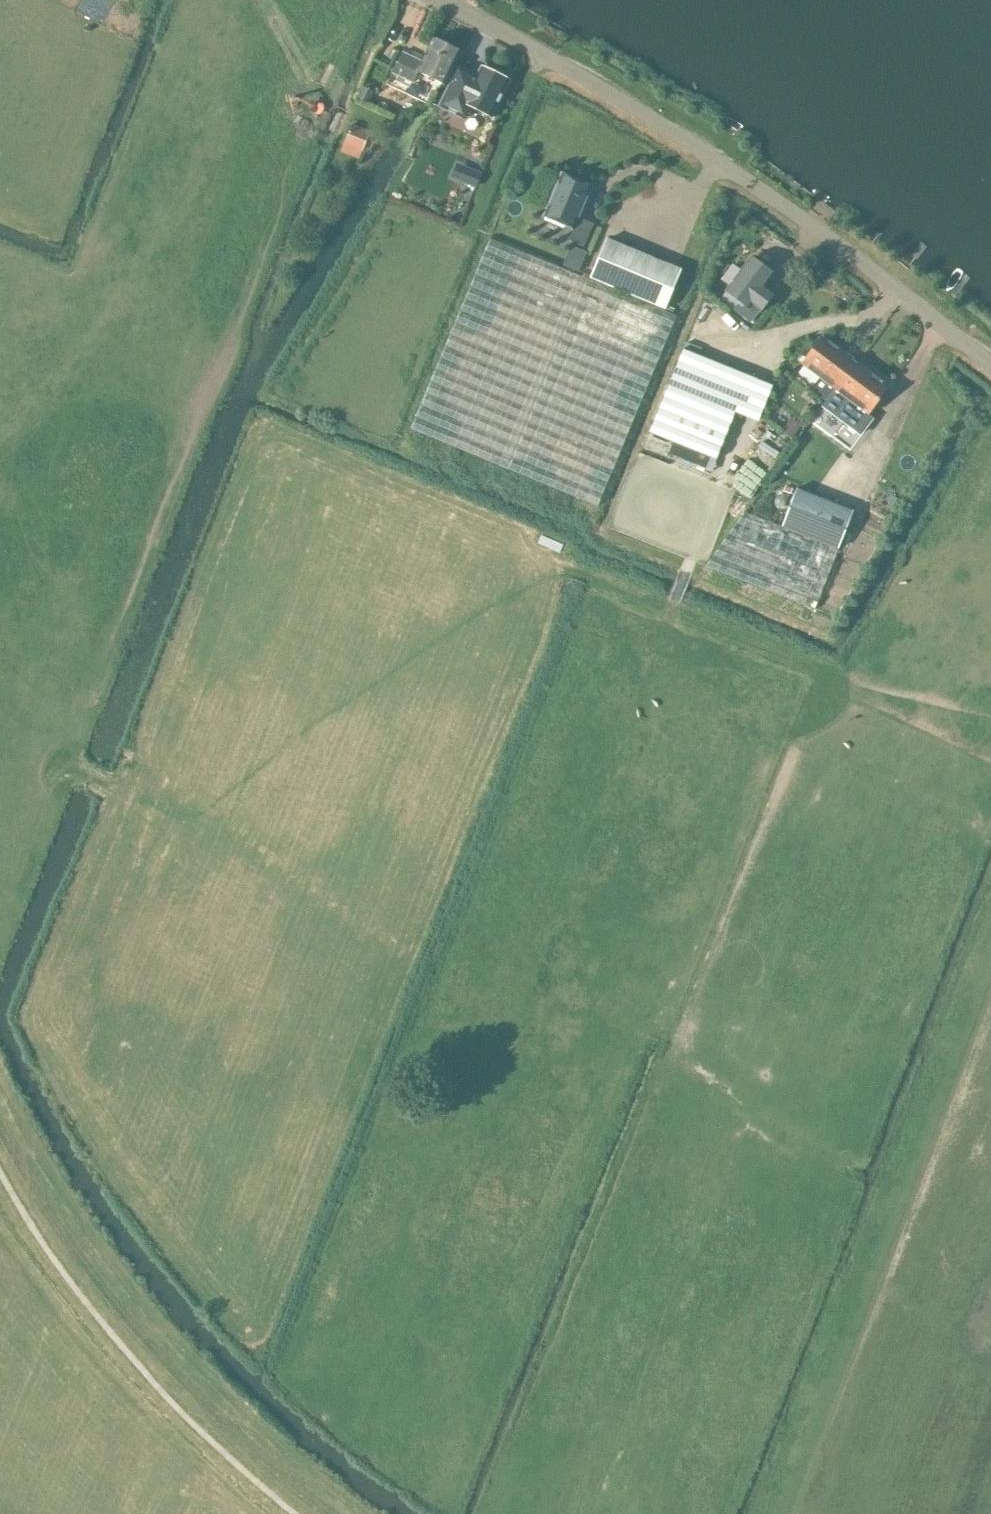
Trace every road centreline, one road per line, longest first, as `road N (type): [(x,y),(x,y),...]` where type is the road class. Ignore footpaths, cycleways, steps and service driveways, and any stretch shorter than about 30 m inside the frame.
road 1 (unclassified): [(990,366),(717,161),(442,0)]
road 2 (track): [(385,430),(540,54)]

